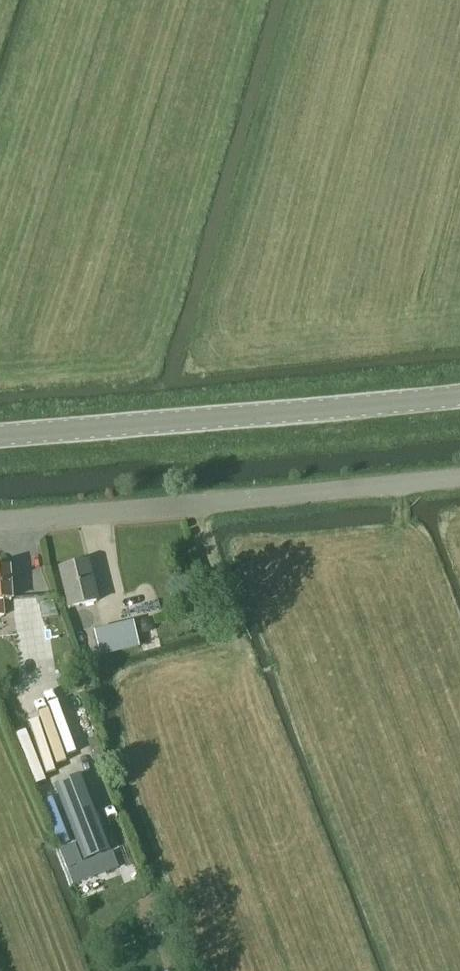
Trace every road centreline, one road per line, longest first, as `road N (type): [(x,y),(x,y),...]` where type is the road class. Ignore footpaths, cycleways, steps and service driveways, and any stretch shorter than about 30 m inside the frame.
road 1 (unclassified): [(0,522),(459,479)]
road 2 (tertiary): [(459,394),(0,436)]

